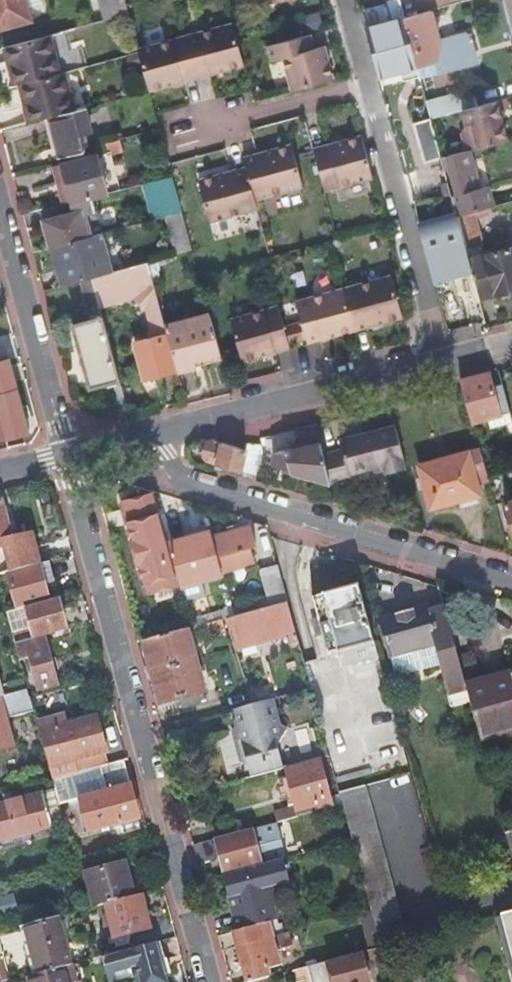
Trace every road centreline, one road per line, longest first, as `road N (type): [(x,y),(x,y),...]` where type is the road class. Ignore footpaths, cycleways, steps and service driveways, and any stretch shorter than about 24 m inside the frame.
road 1 (residential): [(201,981),(55,452)]
road 2 (residential): [(511,581),(180,485),(136,436)]
road 3 (residential): [(136,436),(434,360)]
road 4 (residential): [(362,88),(434,360)]
road 5 (residential): [(0,244),(55,452)]
road 6 (residential): [(174,135),(362,88)]

